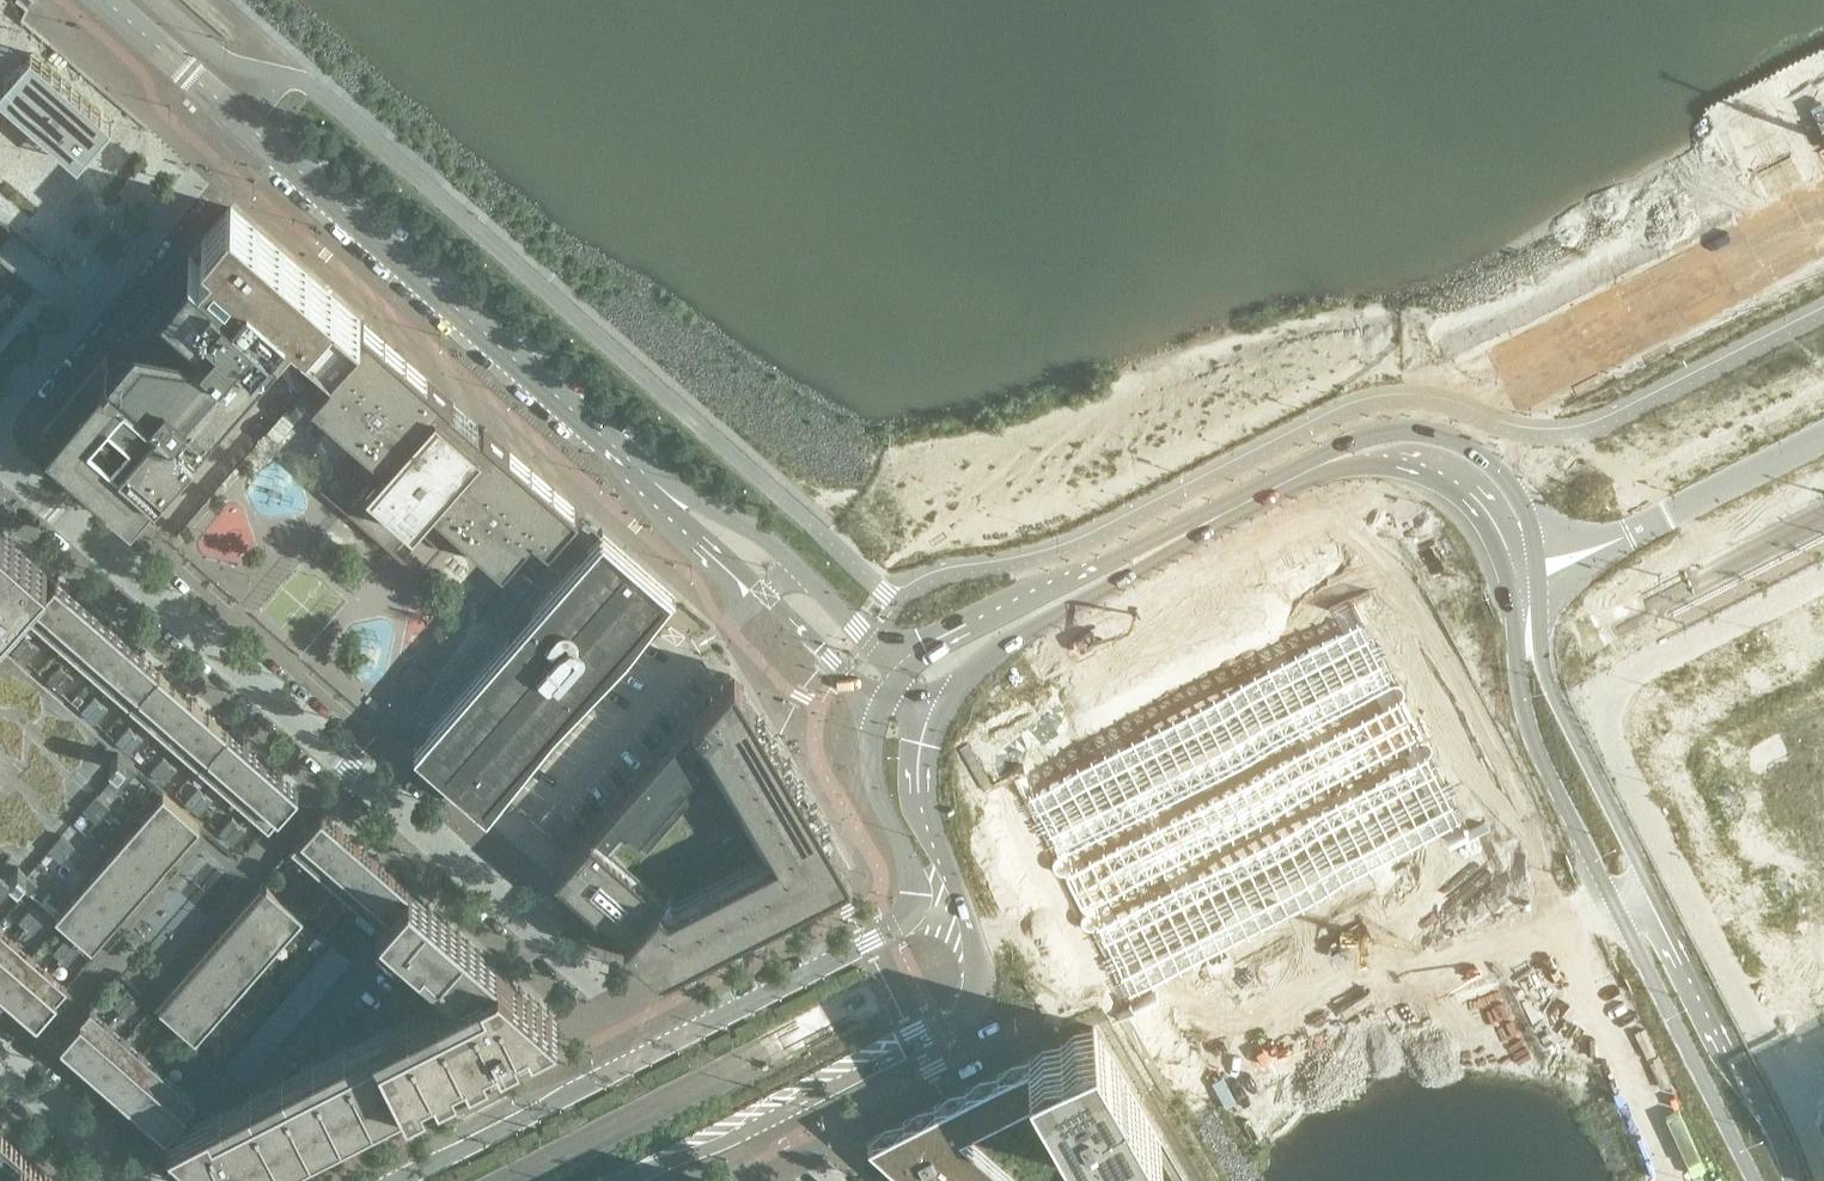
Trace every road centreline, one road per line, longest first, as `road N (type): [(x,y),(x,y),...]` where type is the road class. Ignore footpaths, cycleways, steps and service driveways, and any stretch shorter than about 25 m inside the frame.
road 1 (tertiary): [(243,119),(662,490),(752,605)]
road 2 (residential): [(482,883),(0,464)]
road 3 (secondary): [(1498,621),(951,897)]
road 4 (secondary): [(1006,996),(1530,732)]
road 5 (unclassified): [(752,605),(687,654),(482,883)]
road 6 (residential): [(243,119),(0,410)]
road 7 (tertiary): [(1823,451),(1498,621)]
road 8 (tertiary): [(951,897),(826,696),(752,605)]
road 9 (secondary): [(951,897),(645,1054)]
road 10 (secondary): [(645,1054),(398,1180)]
road 11 (secondary): [(759,1120),(1006,996)]
road 12 (residential): [(1792,1096),(1671,854)]
road 13 (secondary): [(1615,906),(1726,1128)]
road 14 (secondary): [(1764,1109),(1652,889)]
road 15 (residential): [(645,1054),(610,995),(482,883)]
road 16 (secondary): [(1652,889),(1564,714)]
road 17 (secondary): [(1530,732),(1615,906)]
road 18 (residential): [(139,1180),(0,1060)]
road 19 (tertiary): [(106,0),(243,119)]
road 20 (tertiary): [(1605,692),(1766,612)]
road 21 (residential): [(1671,854),(1602,715),(1605,692)]
road 22 (residential): [(1823,777),(1671,854)]
road 23 (secondary): [(630,1180),(759,1120)]
road 24 (residential): [(1766,612),(1823,723)]

